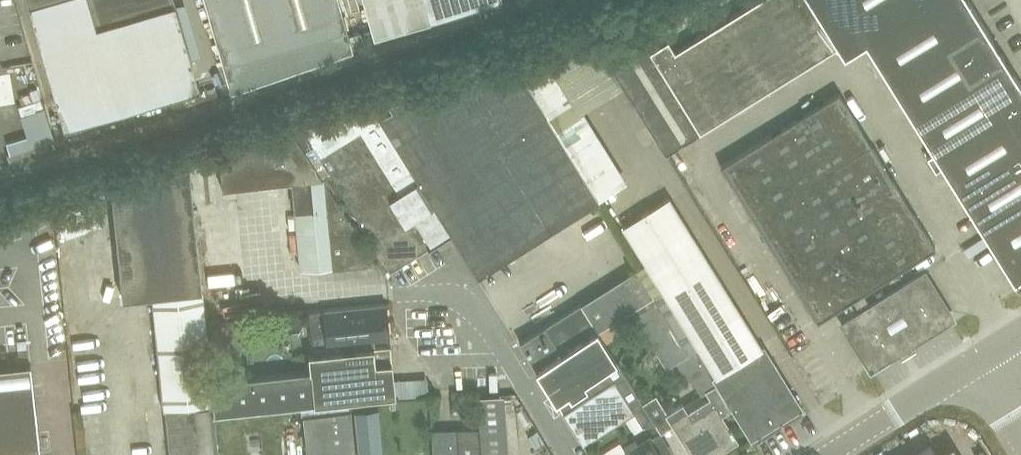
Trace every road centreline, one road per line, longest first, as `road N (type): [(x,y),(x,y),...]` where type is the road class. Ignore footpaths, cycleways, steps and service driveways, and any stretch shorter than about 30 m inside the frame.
road 1 (residential): [(569,454),(461,299),(390,293)]
road 2 (tertiary): [(827,454),(970,368)]

